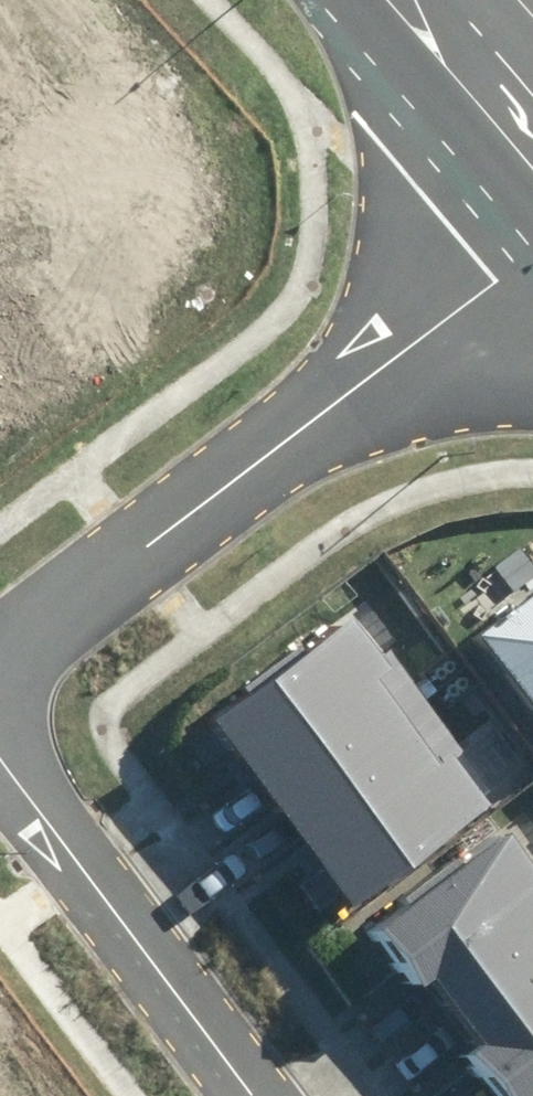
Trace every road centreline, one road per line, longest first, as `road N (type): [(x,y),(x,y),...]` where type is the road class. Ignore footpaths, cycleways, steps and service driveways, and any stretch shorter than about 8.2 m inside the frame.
road 1 (unclassified): [(0,662),(532,275)]
road 2 (residential): [(0,790),(241,1095)]
road 3 (tertiary): [(409,0),(532,141)]

